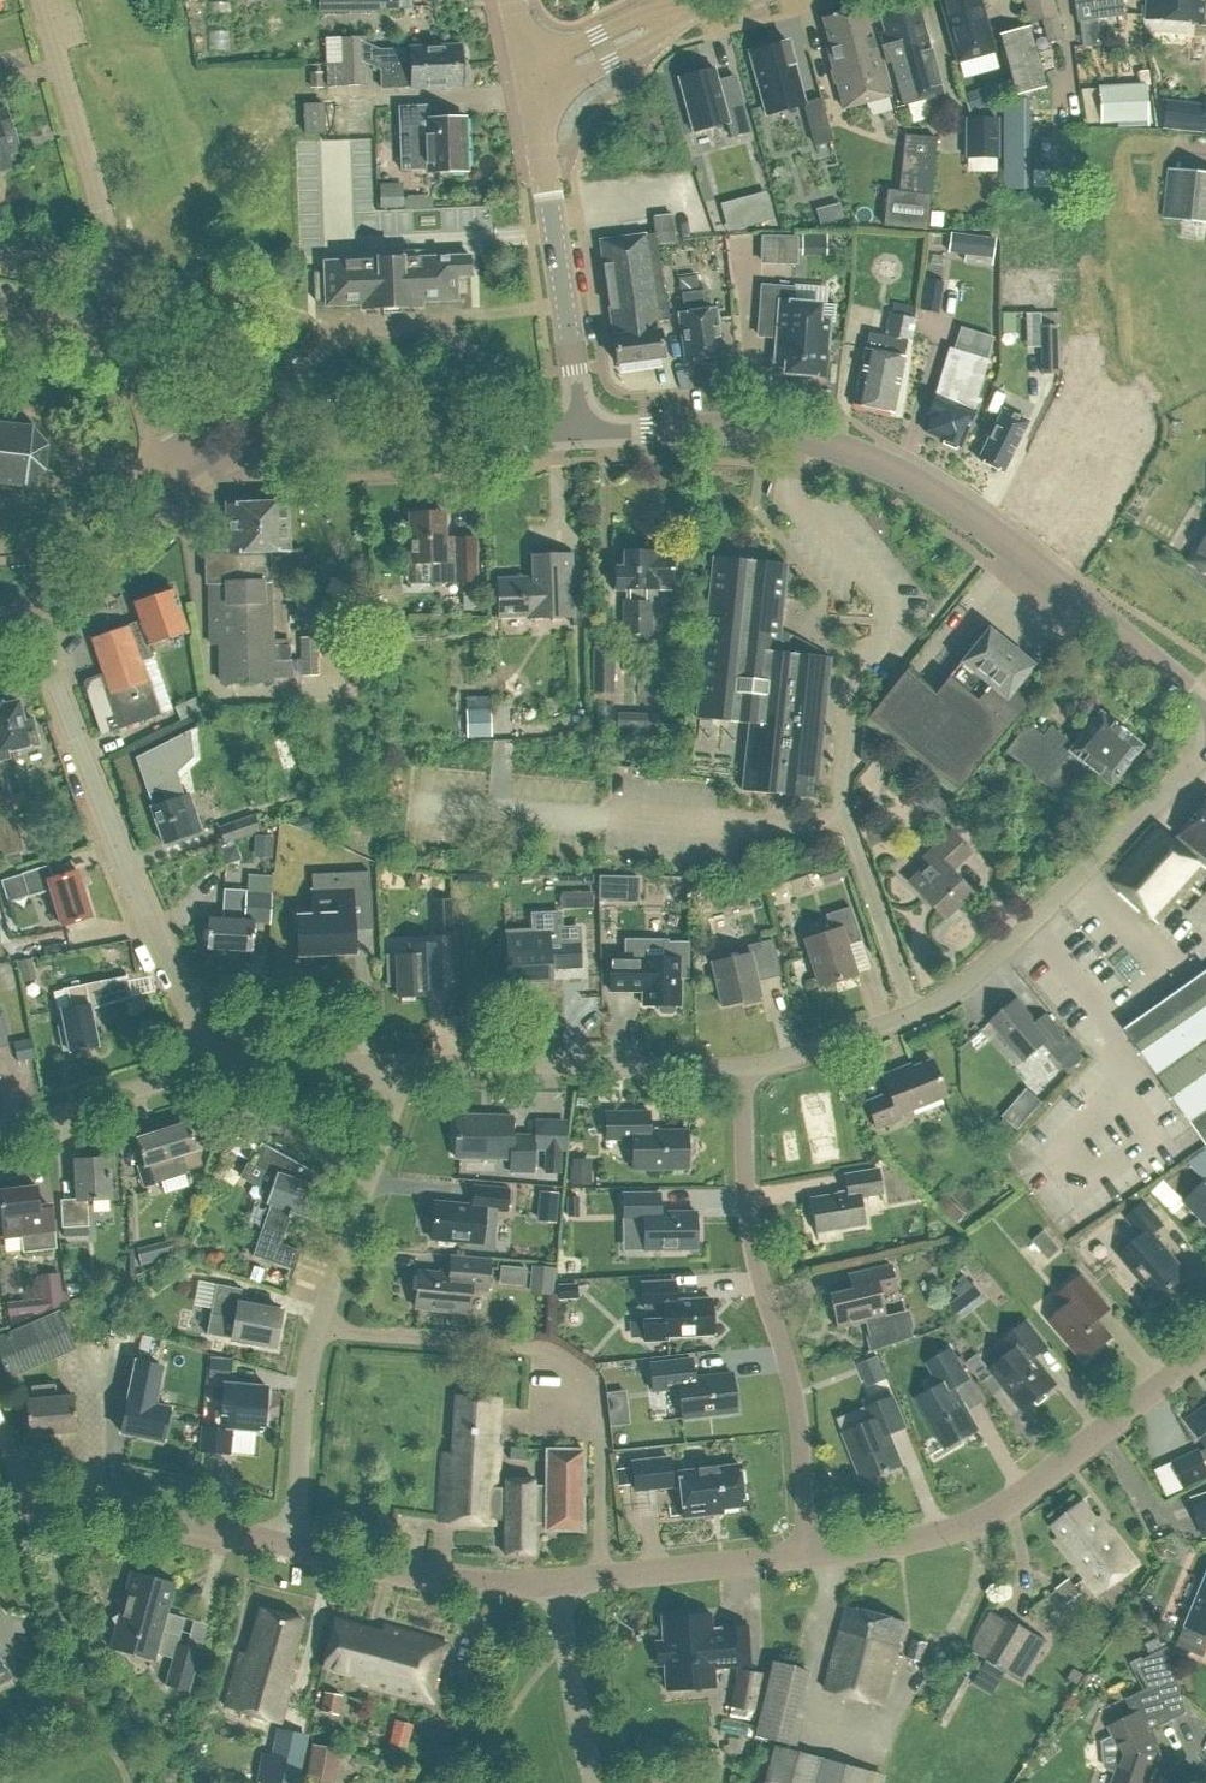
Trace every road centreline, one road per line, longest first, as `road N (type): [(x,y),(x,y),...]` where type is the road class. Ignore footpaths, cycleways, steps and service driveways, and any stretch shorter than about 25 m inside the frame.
road 1 (secondary): [(1205,713),(1019,552),(901,478),(791,444),(583,434)]
road 2 (residential): [(742,1071),(848,1042),(969,986),(1205,753)]
road 3 (residential): [(808,1558),(800,1412),(750,1240),(742,1071)]
road 4 (residential): [(289,1547),(310,1370),(390,1118),(394,1067)]
road 5 (residential): [(211,1063),(108,819),(33,614)]
road 6 (unclassified): [(808,1558),(916,1544),(999,1512),(1205,1354)]
road 7 (secondary): [(583,434),(297,445),(216,465),(188,482)]
road 8 (residential): [(394,1067),(742,1071)]
road 9 (tertiary): [(583,434),(533,95)]
road 10 (unclassified): [(289,1547),(121,1506),(42,1508),(0,1527)]
road 11 (unclassified): [(556,1586),(422,1579),(289,1547)]
road 12 (residential): [(111,255),(40,0)]
road 13 (unclassified): [(808,1558),(556,1586)]
road 14 (residential): [(188,482),(111,255)]
road 15 (residential): [(0,1137),(211,1063)]
road 16 (secondary): [(188,482),(33,614)]
road 17 (residential): [(597,1782),(556,1586)]
road 18 (residential): [(211,1063),(394,1067)]
road 19 (tertiary): [(533,95),(652,41),(670,16)]
road 20 (tertiary): [(670,16),(639,16),(525,57)]

